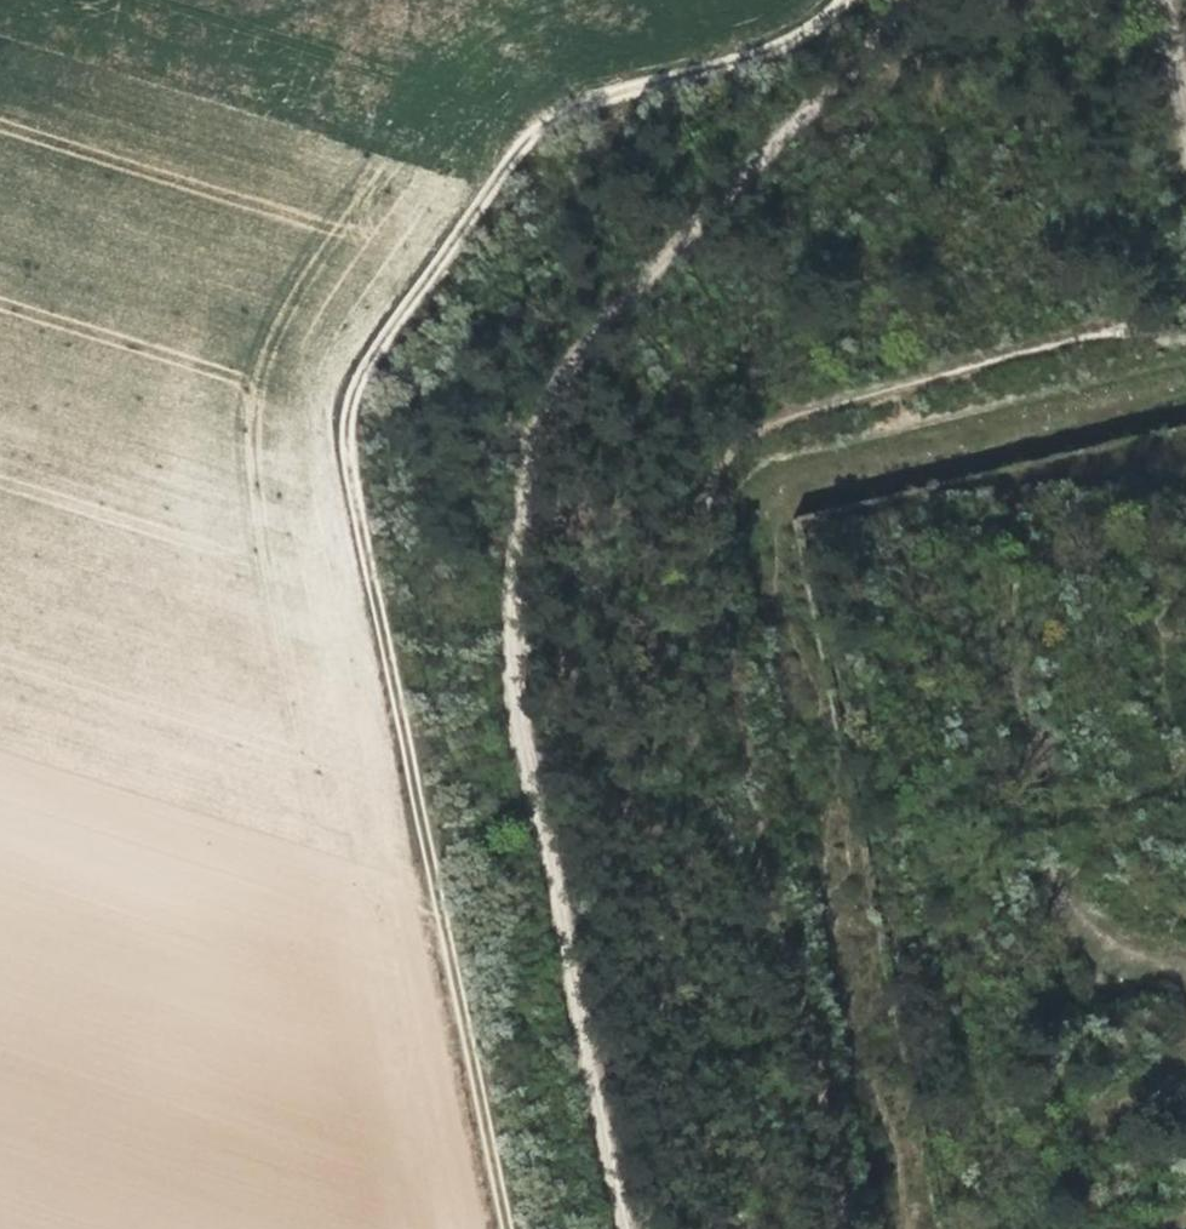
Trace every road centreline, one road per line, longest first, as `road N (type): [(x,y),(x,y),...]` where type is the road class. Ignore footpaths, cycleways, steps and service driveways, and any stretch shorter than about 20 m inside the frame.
road 1 (track): [(506,1228),(359,521),(350,408),(385,342),(533,135),(585,108),(795,43),(850,0)]
road 2 (track): [(909,0),(595,324),(529,504),(513,731),(615,1228)]
road 3 (track): [(1185,336),(1074,334),(734,419),(689,566),(826,1228)]
road 4 (track): [(1185,142),(1155,0)]

